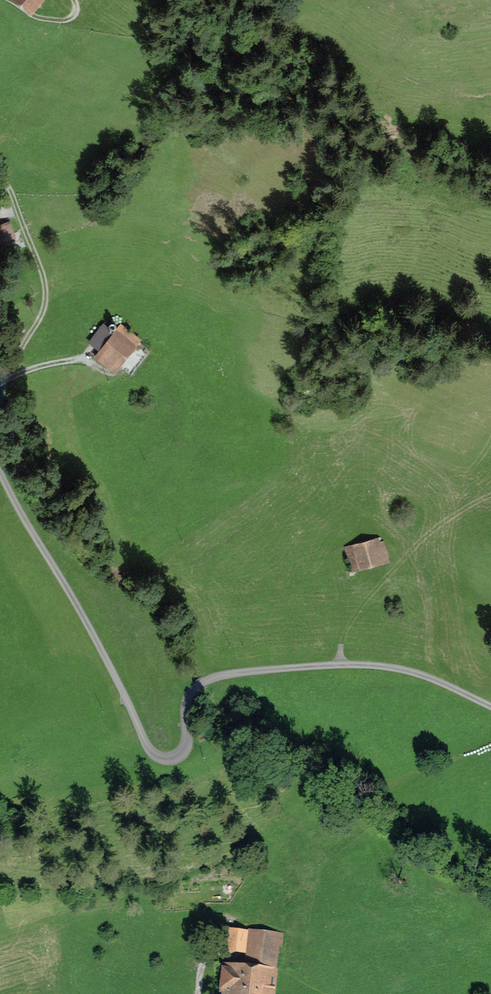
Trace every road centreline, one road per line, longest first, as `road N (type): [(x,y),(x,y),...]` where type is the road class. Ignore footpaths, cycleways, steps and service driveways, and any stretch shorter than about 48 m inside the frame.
road 1 (residential): [(188,692),(184,749),(162,761),(148,751),(0,471)]
road 2 (unclassified): [(490,706),(431,677),(369,664),(240,671),(188,692)]
road 3 (track): [(0,377),(36,324),(46,289),(0,175)]
road 4 (track): [(357,529),(337,552),(345,594),(341,664)]

